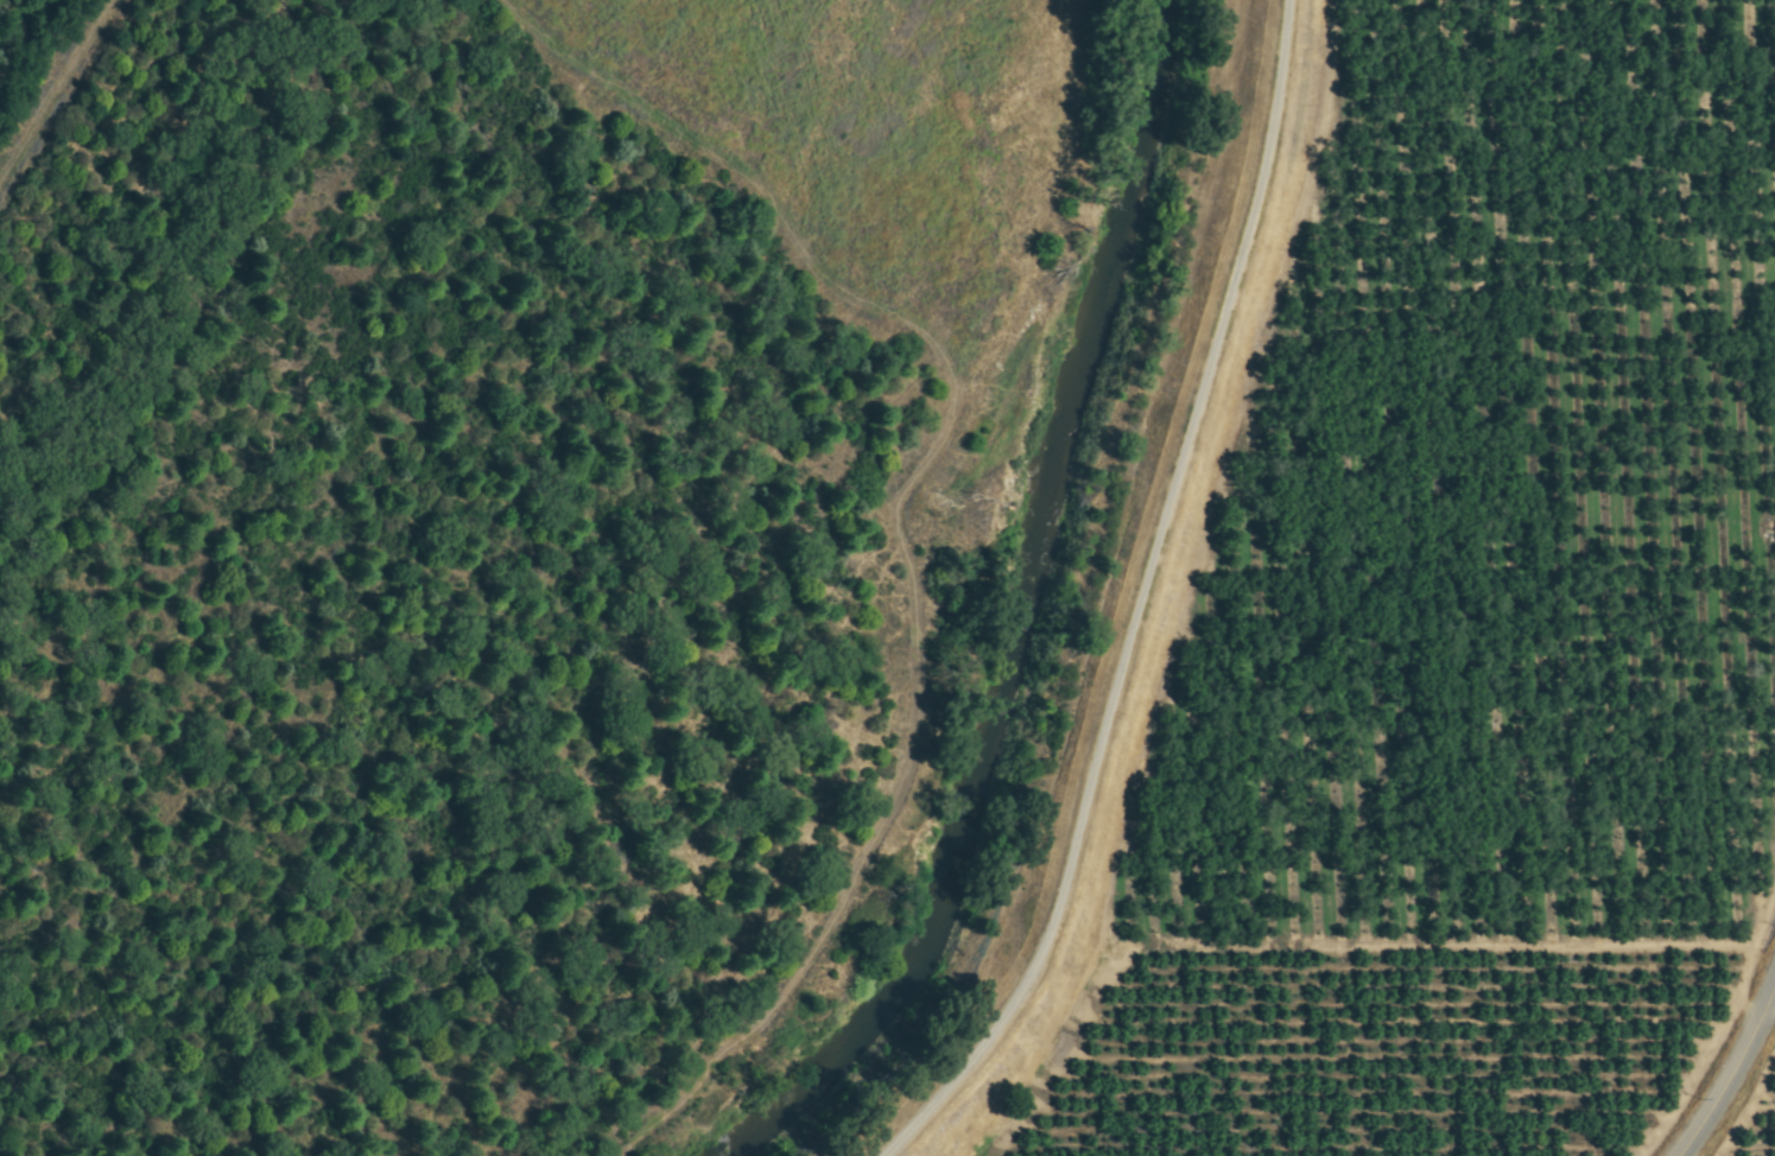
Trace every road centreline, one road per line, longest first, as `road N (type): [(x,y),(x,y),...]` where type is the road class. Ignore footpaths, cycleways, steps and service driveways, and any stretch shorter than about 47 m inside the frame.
road 1 (track): [(118,0),(0,186)]
road 2 (residential): [(1678,1155),(1737,1065),(1774,985)]

